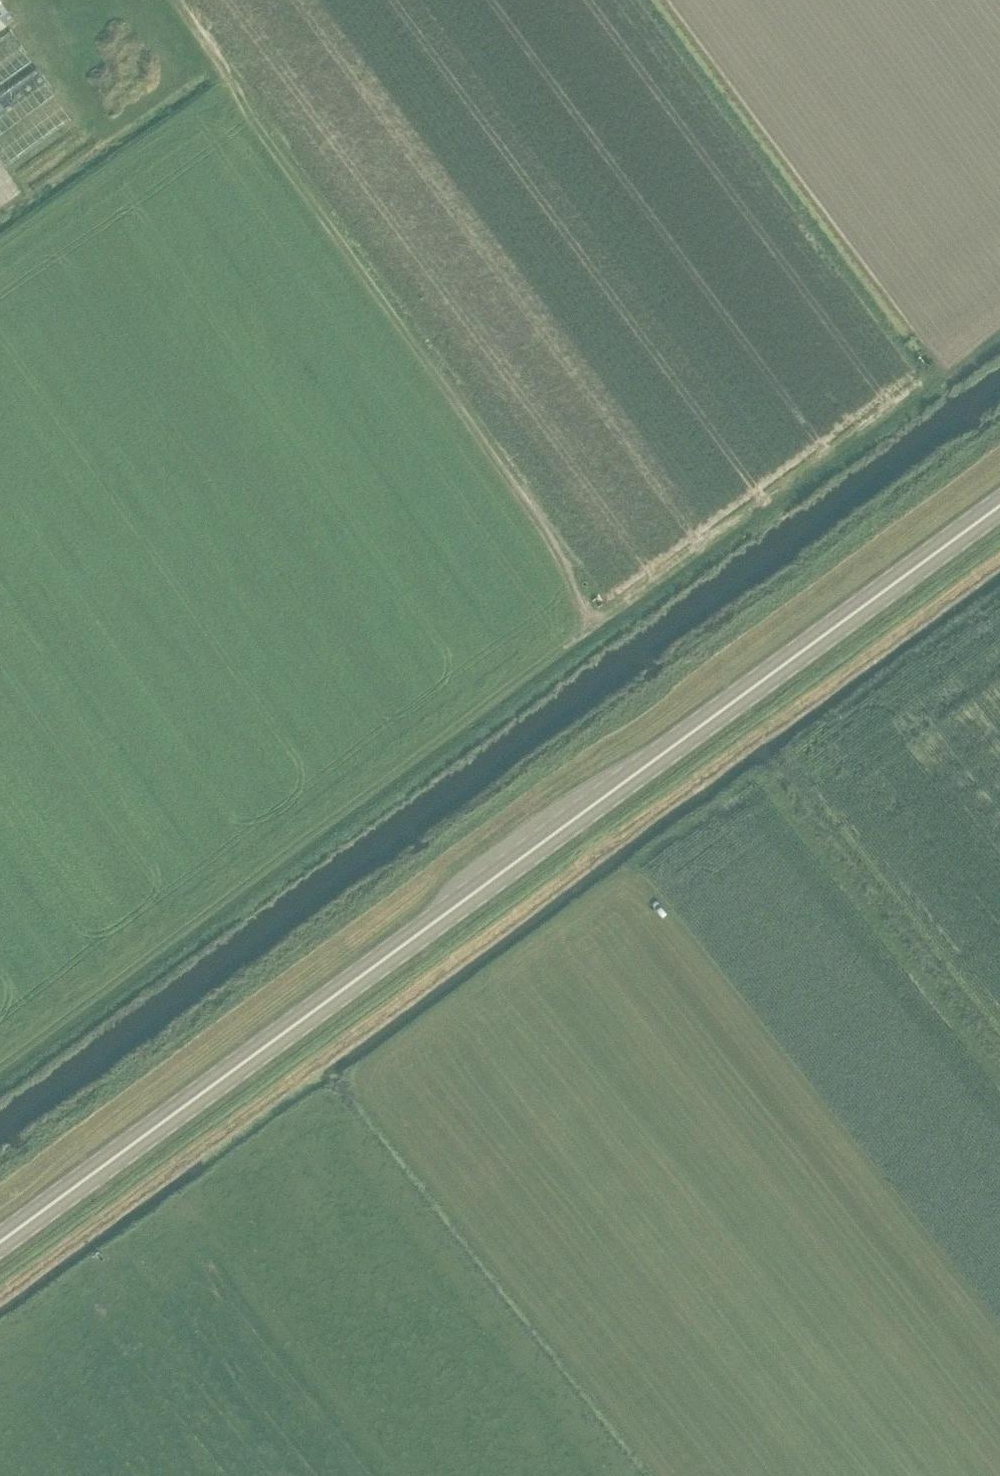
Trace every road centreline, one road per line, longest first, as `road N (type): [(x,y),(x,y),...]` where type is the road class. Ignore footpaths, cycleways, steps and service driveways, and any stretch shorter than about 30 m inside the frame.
road 1 (primary): [(0,1248),(999,514)]

